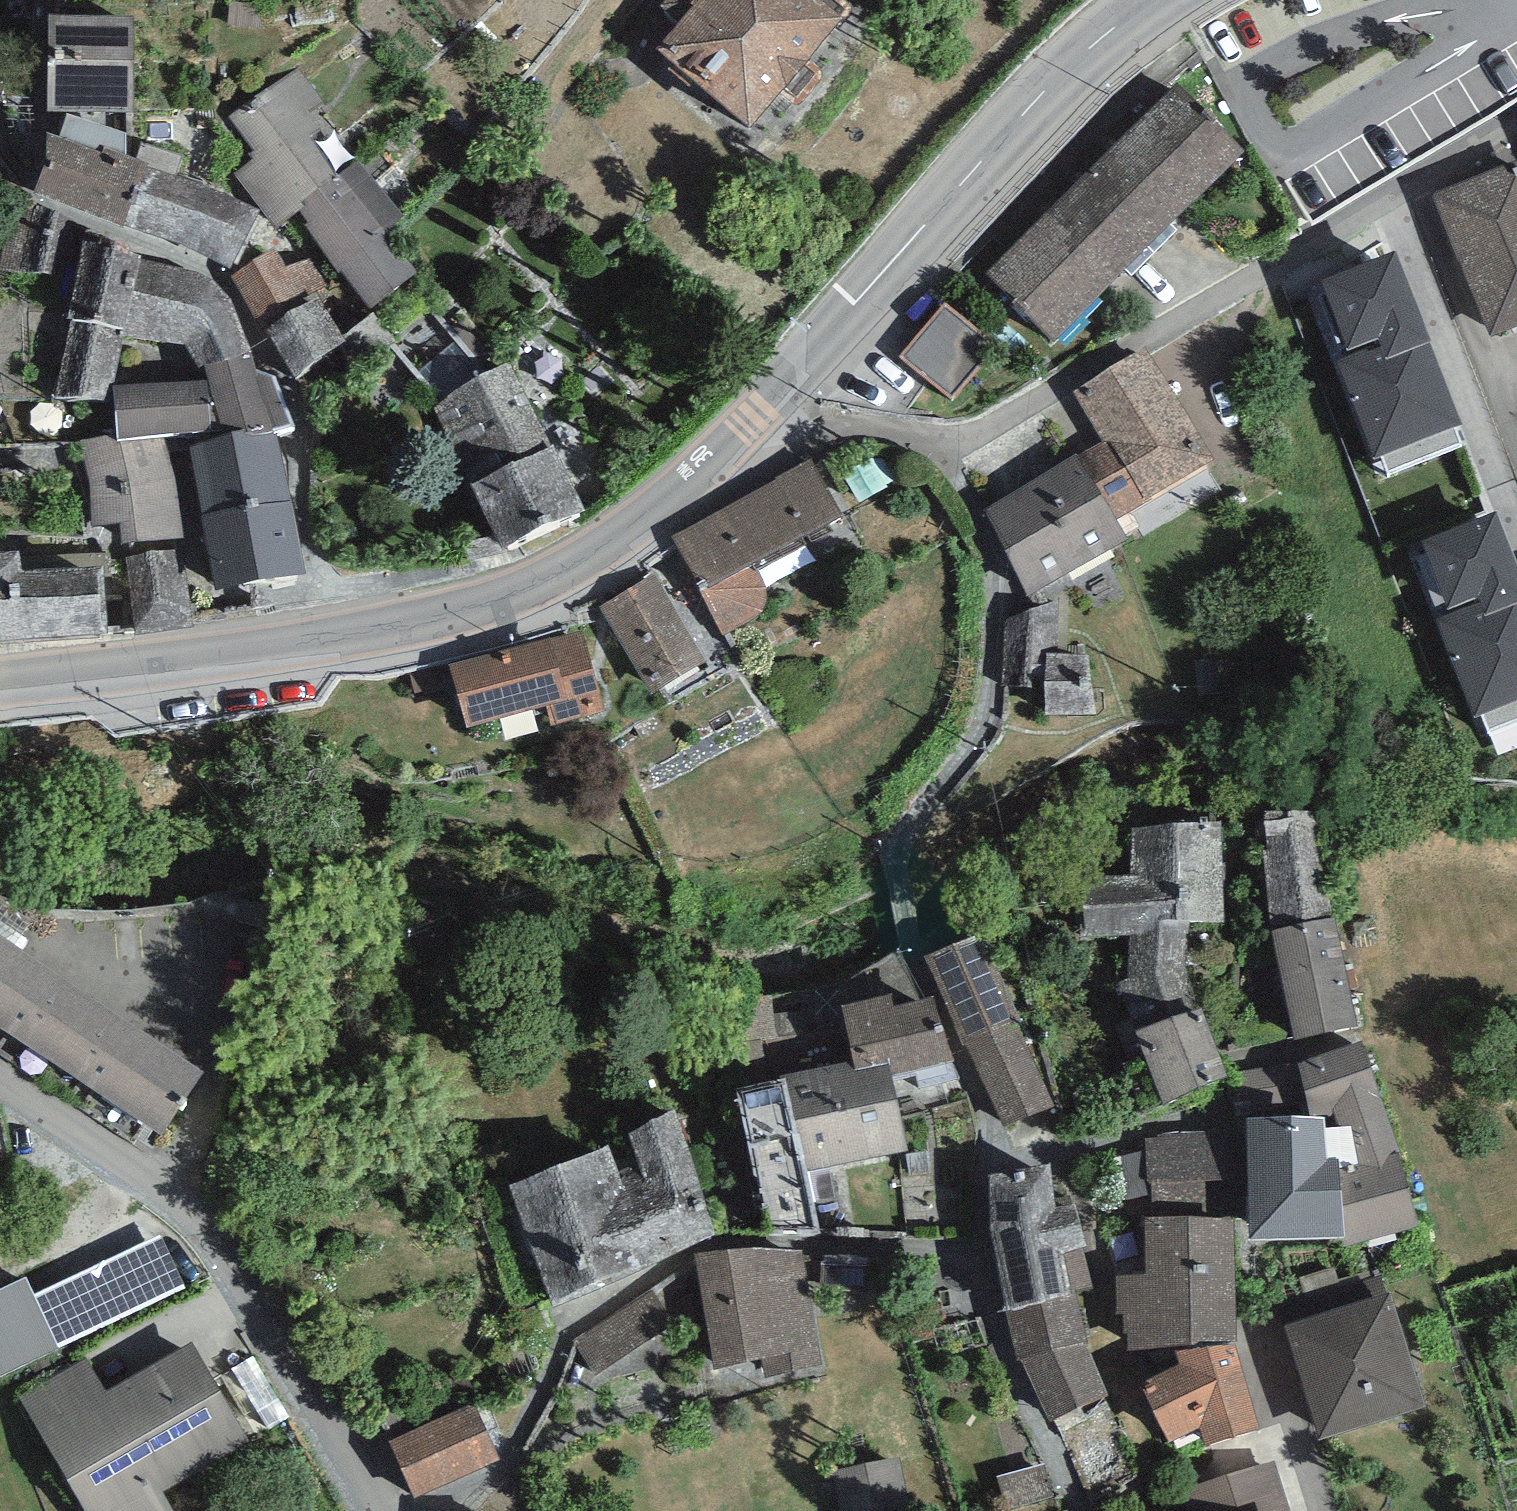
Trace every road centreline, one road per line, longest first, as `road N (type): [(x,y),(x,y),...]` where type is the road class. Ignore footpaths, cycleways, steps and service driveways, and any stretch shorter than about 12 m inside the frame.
road 1 (residential): [(943,448),(993,560),(996,649),(963,759),(902,835),(903,908),(981,1096),(988,1159),(974,1187),(981,1258),(1004,1356),(1071,1510)]
road 2 (secondary): [(747,419),(608,543),(514,591),(322,636),(0,683)]
road 3 (residential): [(943,448),(1516,124)]
road 4 (residential): [(0,1082),(142,1180),(201,1236),(389,1510)]
road 5 (secondary): [(1149,0),(1056,79),(747,419)]
road 6 (residential): [(747,419),(854,428),(943,448)]

